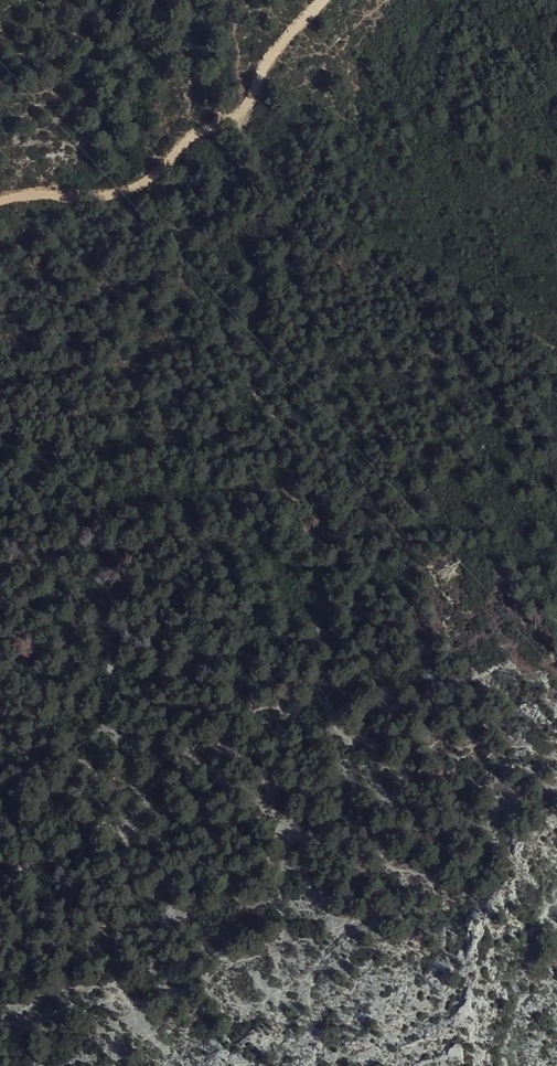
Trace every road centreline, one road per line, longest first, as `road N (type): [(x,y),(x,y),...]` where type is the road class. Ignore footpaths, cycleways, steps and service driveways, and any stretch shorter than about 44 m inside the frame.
road 1 (track): [(0,205),(142,188),(202,134),(248,123),(266,71),(326,0)]

